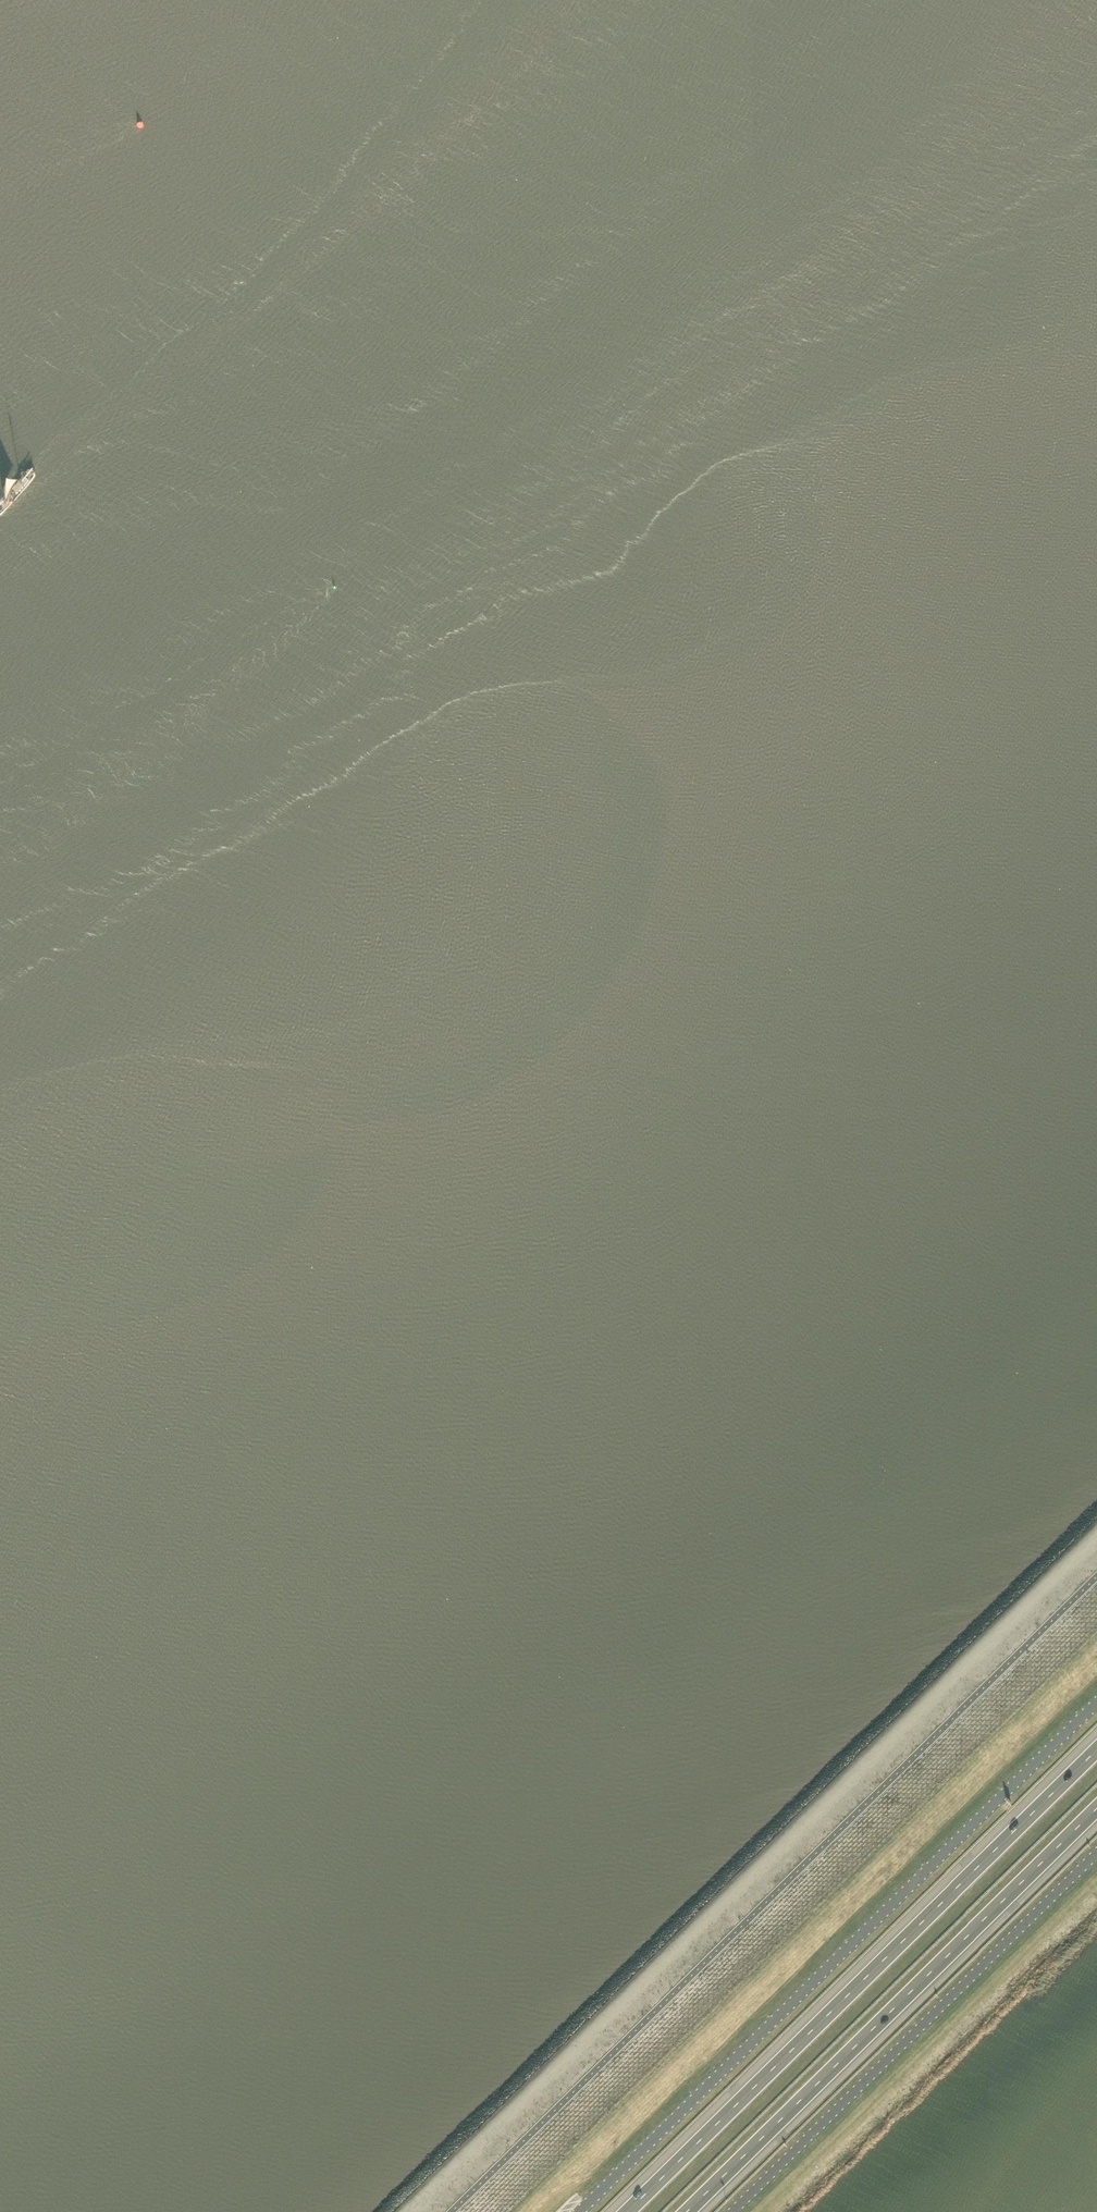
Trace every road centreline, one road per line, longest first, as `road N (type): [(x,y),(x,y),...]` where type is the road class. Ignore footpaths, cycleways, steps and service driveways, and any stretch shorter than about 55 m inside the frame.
road 1 (unclassified): [(578,2211),(1096,1703)]
road 2 (motorway): [(1096,1750),(627,2211)]
road 3 (motorway): [(688,2211),(1096,1812)]
road 4 (unclassified): [(730,2211),(1096,1851)]

